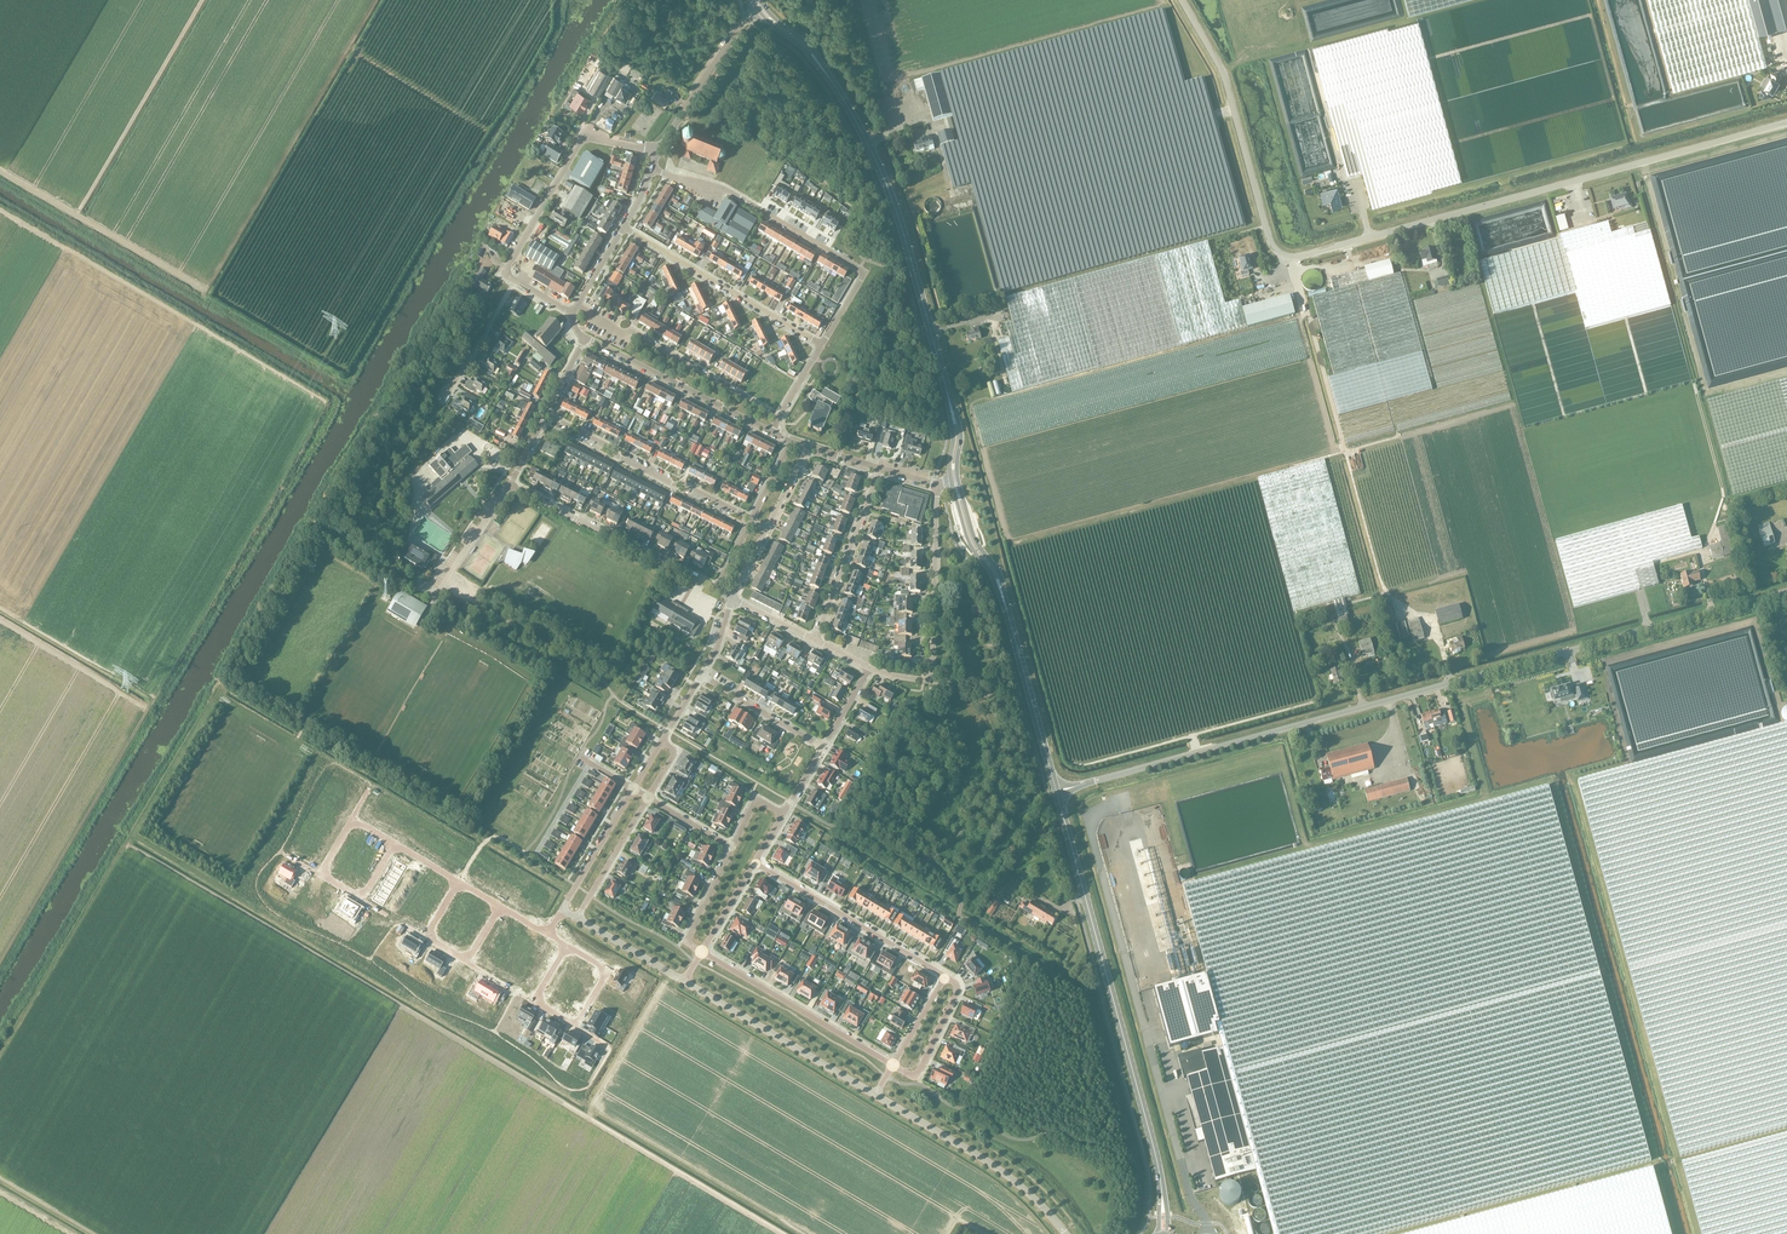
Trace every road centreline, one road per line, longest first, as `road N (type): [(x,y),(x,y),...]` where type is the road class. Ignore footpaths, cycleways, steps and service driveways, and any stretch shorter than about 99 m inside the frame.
road 1 (unclassified): [(1786,123),(1287,256),(1269,239),(1223,73),(1182,0)]
road 2 (unclassified): [(1075,786),(1786,591)]
road 3 (secondary): [(1162,1194),(1057,796)]
road 4 (secondary): [(947,391),(891,196),(833,83)]
road 5 (residential): [(822,345),(865,272),(726,190),(651,169)]
road 6 (residential): [(516,280),(504,272),(582,137),(659,150)]
road 7 (unclassified): [(1065,1233),(1001,1171),(875,1095)]
road 8 (residential): [(716,590),(509,485)]
road 9 (residential): [(822,345),(623,227)]
road 10 (residential): [(752,519),(546,414)]
road 11 (residential): [(893,1065),(701,952)]
road 12 (unclassified): [(875,1095),(684,981)]
road 13 (residential): [(754,863),(945,976)]
road 14 (residential): [(771,431),(585,337)]
road 15 (residential): [(932,681),(936,485)]
road 16 (residential): [(814,640),(879,468)]
road 17 (secondary): [(1055,787),(1007,610)]
road 18 (residential): [(778,418),(630,331),(623,335)]
road 19 (residential): [(659,150),(758,10)]
road 20 (residential): [(442,405),(516,280)]
road 21 (residential): [(822,748),(701,676)]
road 22 (secondary): [(951,482),(967,538),(1007,610)]
road 23 (residential): [(648,797),(577,918)]
road 24 (residential): [(562,909),(633,789)]
road 25 (secondary): [(1007,610),(958,481)]
road 26 (residential): [(435,599),(509,485)]
road 27 (residential): [(945,976),(957,990),(919,1071),(893,1065)]
road 28 (unclassified): [(684,981),(577,918)]
road 29 (residential): [(732,848),(687,942),(701,952)]

